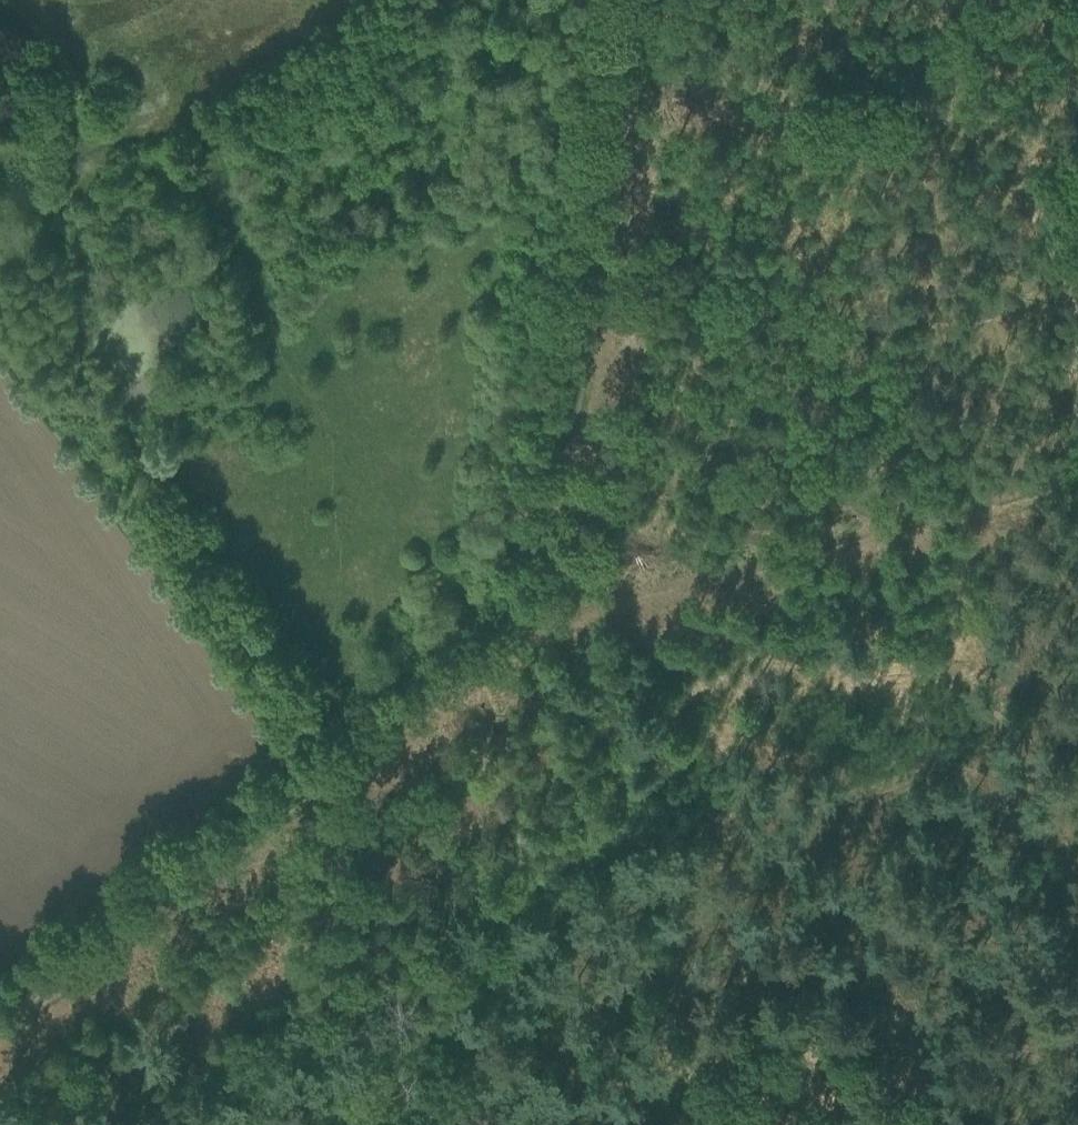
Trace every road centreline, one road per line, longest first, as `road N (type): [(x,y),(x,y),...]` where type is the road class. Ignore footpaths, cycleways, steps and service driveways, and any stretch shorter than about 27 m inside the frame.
road 1 (track): [(1077,120),(1048,0)]

